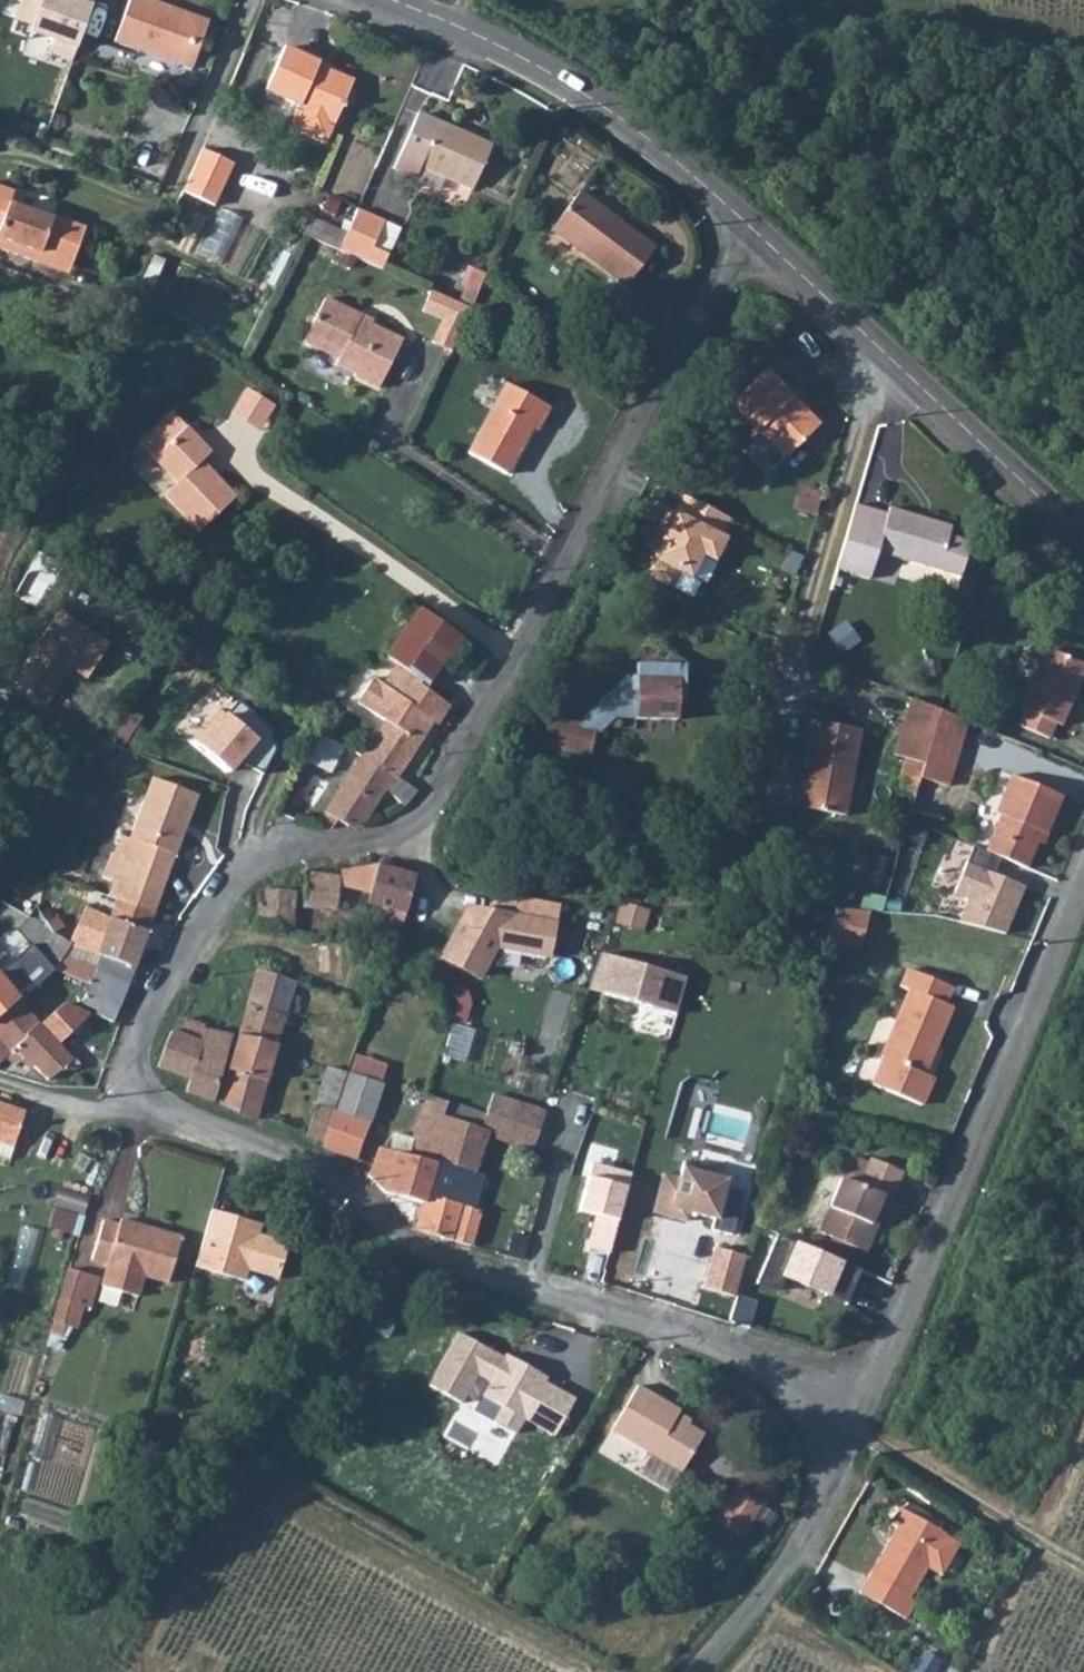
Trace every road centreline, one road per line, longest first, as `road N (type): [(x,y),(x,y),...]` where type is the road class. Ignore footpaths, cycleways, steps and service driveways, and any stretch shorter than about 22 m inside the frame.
road 1 (residential): [(758,237),(413,841),(293,841),(249,857),(161,1010),(138,1069),(155,1103),(347,1180),(416,1250),(863,1400)]
road 2 (residential): [(1083,888),(863,1400)]
road 3 (tertiary): [(391,0),(516,49),(576,85),(758,237)]
road 4 (tertiary): [(758,237),(1083,534)]
road 5 (track): [(0,560),(164,207)]
road 6 (unclassified): [(693,1671),(797,1548),(863,1400)]
road 7 (track): [(1083,1573),(848,1433)]

